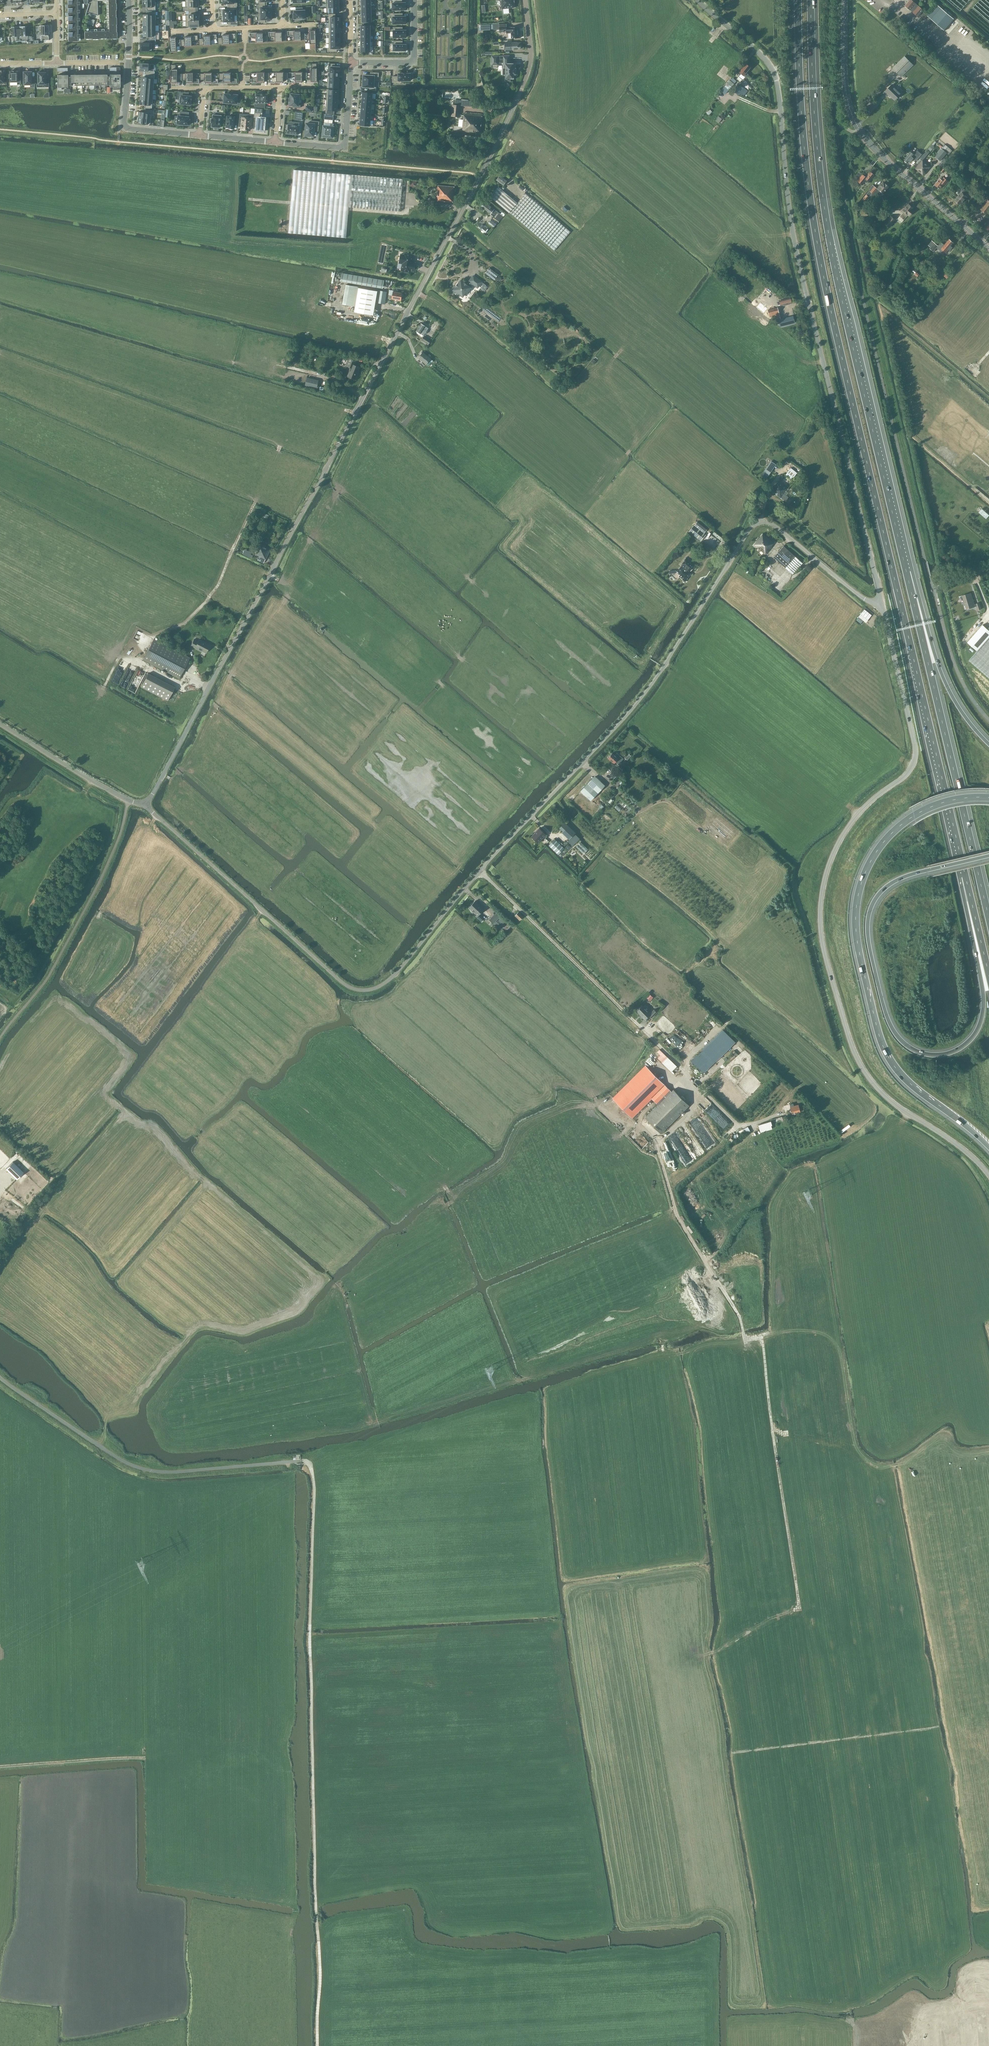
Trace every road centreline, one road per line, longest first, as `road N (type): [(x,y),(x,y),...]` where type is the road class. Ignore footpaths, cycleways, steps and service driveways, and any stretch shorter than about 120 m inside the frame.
road 1 (motorway): [(798,0),(803,135),(825,281),(965,875)]
road 2 (unclassified): [(145,806),(522,89)]
road 3 (unclassified): [(988,1175),(875,1085),(851,1043),(824,946),(822,900),(833,854),(858,815),(915,758),(882,604)]
road 4 (unclassified): [(882,604),(792,231),(777,80),(762,55),(698,0)]
road 5 (unclassified): [(481,872),(648,689),(754,525),(773,524),(865,600),(882,604)]
road 6 (track): [(317,2045),(314,1493),(309,1463),(293,1462)]
road 7 (motorway): [(907,571),(827,221),(811,0)]
road 8 (motorway): [(965,875),(982,1013),(960,1048),(923,1053),(904,1043),(887,1016),(869,937),(872,907),(902,878),(988,856)]
road 9 (motorway): [(988,797),(938,804),(899,827),(866,872),(856,918),(891,1061),(988,1148)]
road 10 (unclassified): [(481,872),(382,988),(364,991),(341,984),(145,806)]
road 11 (track): [(783,1290),(779,1327),(758,1336),(799,1610),(781,1618)]
road 12 (motorway): [(988,918),(907,571)]
road 13 (unclassified): [(293,1462),(146,1470),(0,1378)]
road 14 (tertiary): [(988,248),(878,152),(856,122),(846,89),(845,0)]
road 15 (track): [(745,1339),(740,1316),(675,1212),(657,1144),(707,1094)]
road 16 (motorway): [(988,742),(950,689),(907,571)]
road 17 (unclassified): [(145,806),(0,722)]
road 18 (residential): [(276,143),(346,149),(352,64)]
road 19 (track): [(0,1768),(146,1758)]
road 20 (residential): [(129,62),(126,128),(201,136)]
road 21 (residential): [(352,64),(416,64),(414,0)]

